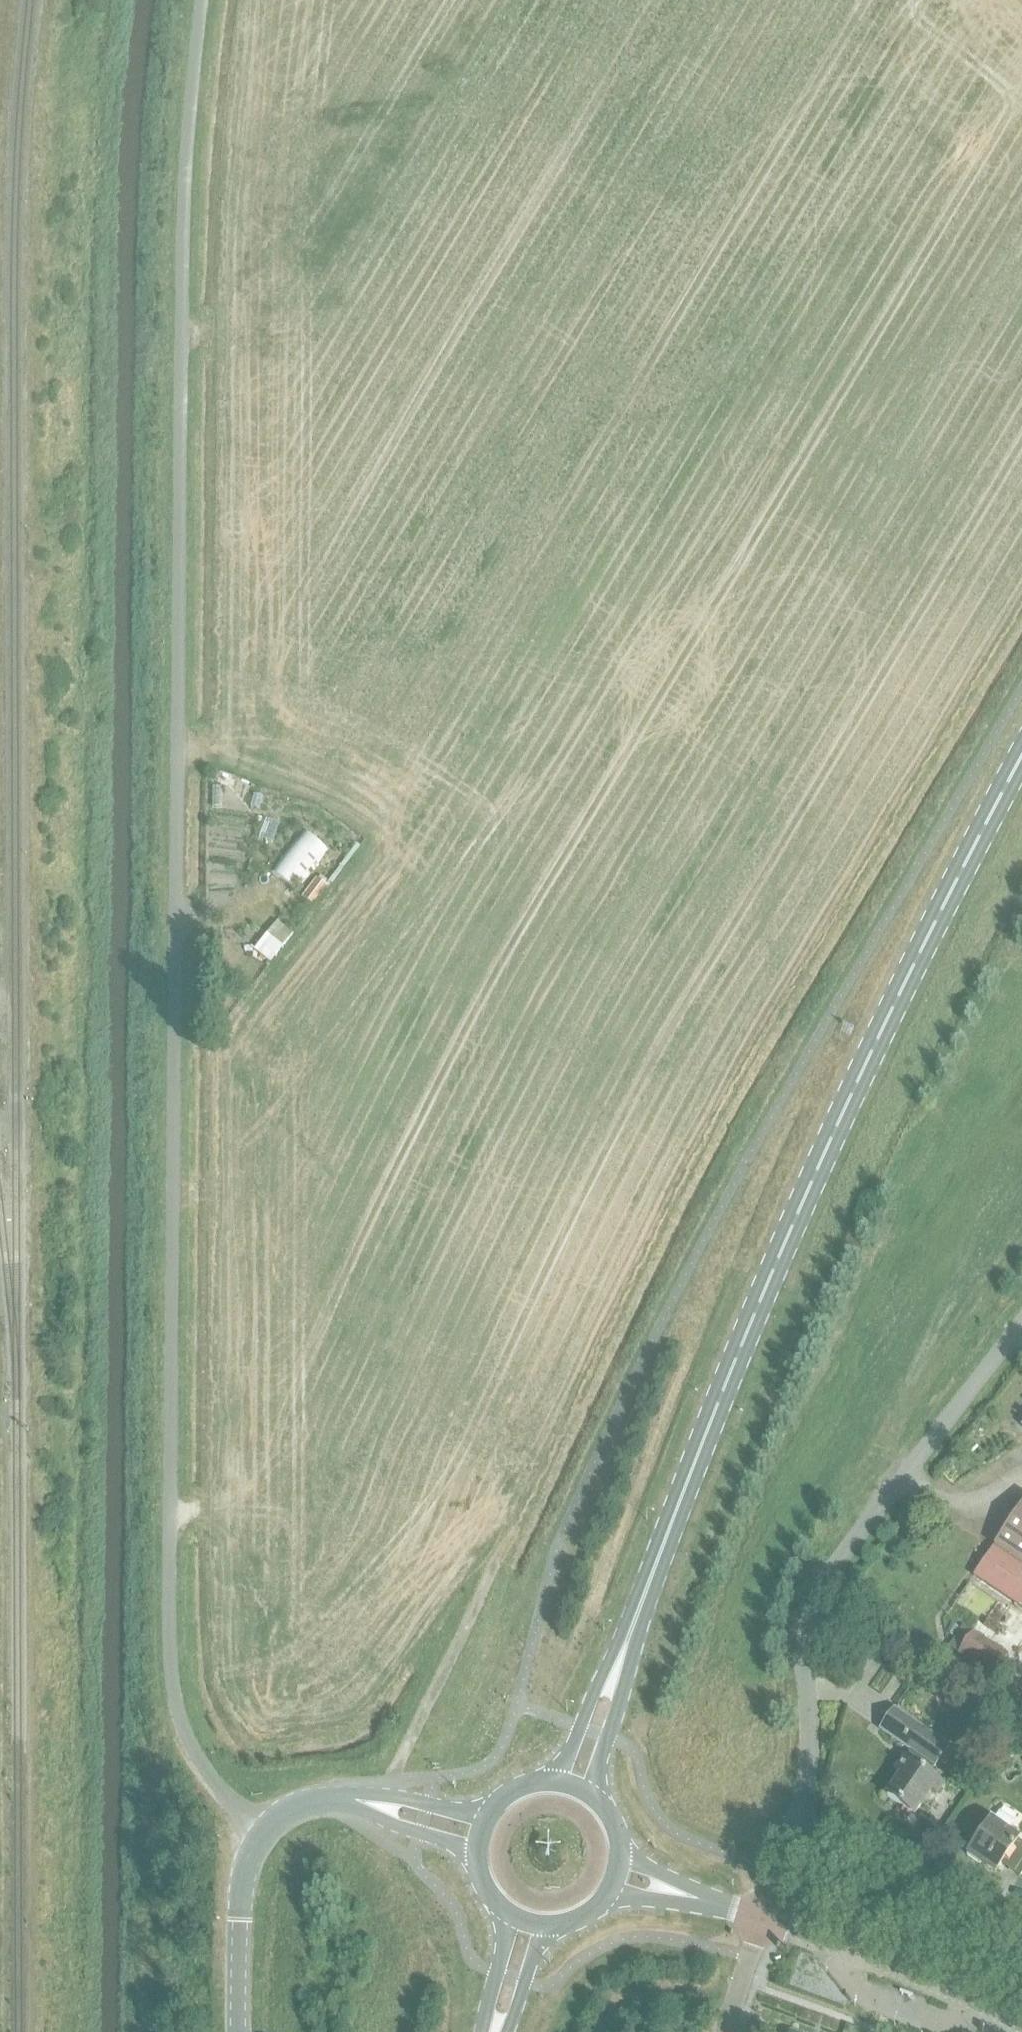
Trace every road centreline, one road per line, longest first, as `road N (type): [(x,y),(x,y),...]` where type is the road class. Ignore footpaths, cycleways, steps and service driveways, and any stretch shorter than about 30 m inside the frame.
road 1 (unclassified): [(256,1826),(209,1783),(179,1733),(169,1693),(176,300),(196,0)]
road 2 (primary): [(628,1640),(775,1269),(916,961),(1021,765)]
road 3 (residential): [(797,1826),(812,1744),(812,1625),(832,1567),(1021,1320)]
road 4 (residential): [(1021,2022),(764,1923)]
road 5 (residential): [(1021,1937),(914,1869),(797,1826)]
road 6 (unclassified): [(239,2031),(241,1854),(256,1826)]
road 7 (primary): [(595,1799),(628,1640)]
road 8 (primary): [(628,1640),(555,1781)]
road 9 (unclassified): [(490,1813),(386,1795),(357,1801)]
road 10 (unclassified): [(357,1801),(376,1817),(477,1856)]
road 11 (primary): [(505,1911),(484,2031)]

